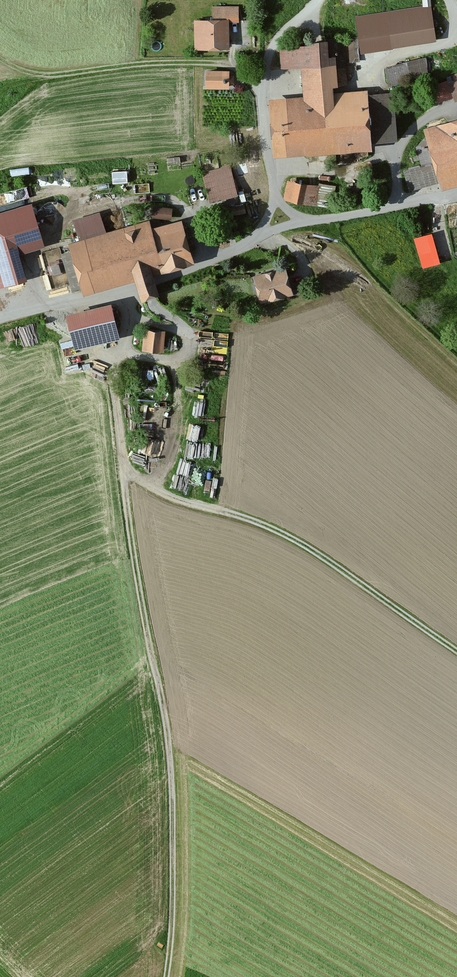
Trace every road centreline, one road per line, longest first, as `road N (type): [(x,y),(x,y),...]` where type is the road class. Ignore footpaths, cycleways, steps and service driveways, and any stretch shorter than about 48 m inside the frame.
road 1 (track): [(121,293),(118,425),(163,675),(174,795),(166,976)]
road 2 (track): [(456,653),(299,543),(125,472)]
road 3 (track): [(263,93),(237,71),(209,64),(53,78),(22,73),(0,57)]
road 4 (residential): [(0,327),(198,266),(257,238)]
road 5 (residential): [(276,198),(263,111),(269,57),(316,0)]
road 6 (residential): [(306,221),(456,193)]

